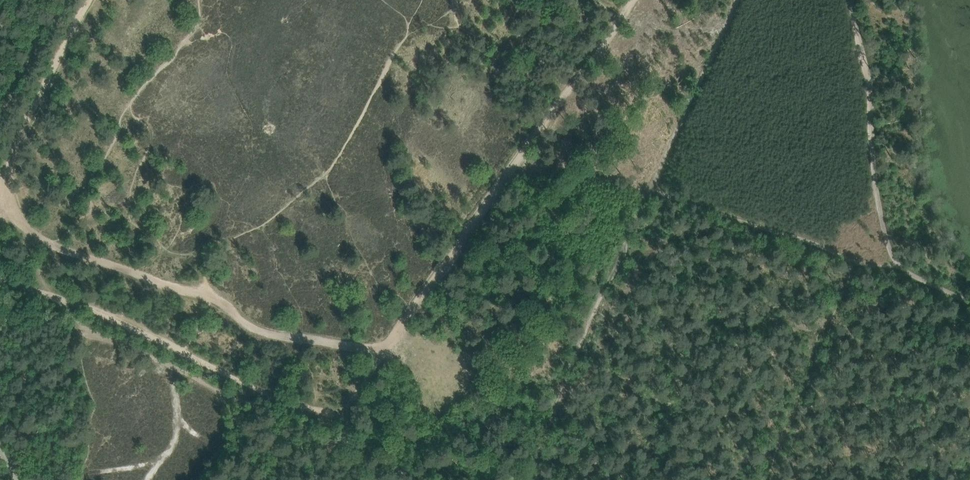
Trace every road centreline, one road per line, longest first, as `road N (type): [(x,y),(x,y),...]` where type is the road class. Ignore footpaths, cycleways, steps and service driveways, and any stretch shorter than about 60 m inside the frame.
road 1 (track): [(887,262),(848,0)]

